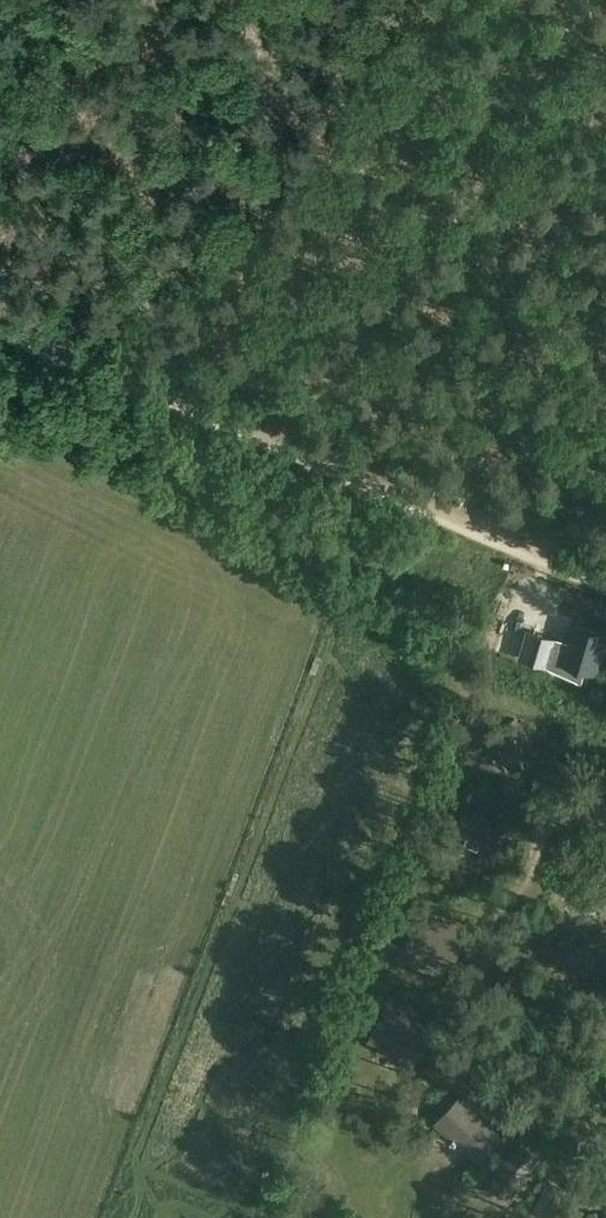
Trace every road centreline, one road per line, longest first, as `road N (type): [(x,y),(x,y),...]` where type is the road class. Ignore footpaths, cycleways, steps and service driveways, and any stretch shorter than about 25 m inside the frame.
road 1 (track): [(605,581),(0,326)]
road 2 (track): [(113,0),(0,189)]

